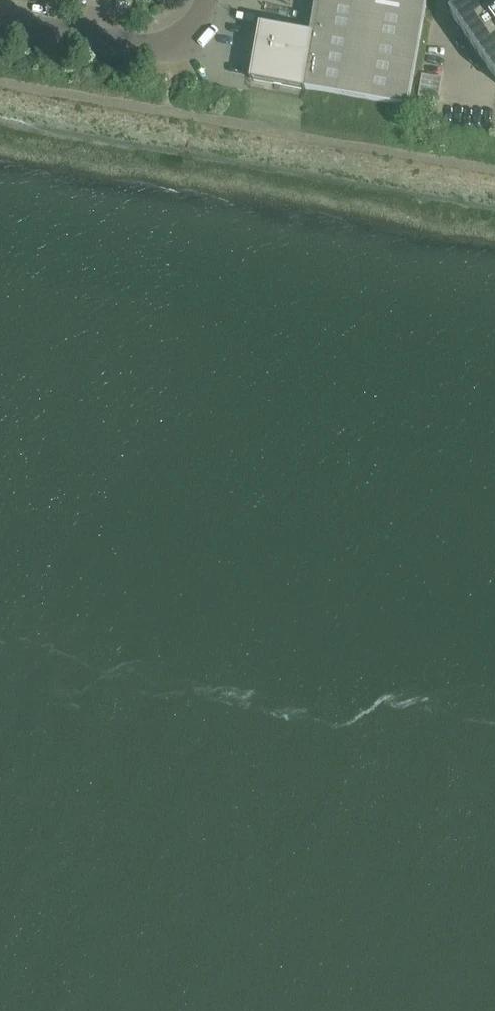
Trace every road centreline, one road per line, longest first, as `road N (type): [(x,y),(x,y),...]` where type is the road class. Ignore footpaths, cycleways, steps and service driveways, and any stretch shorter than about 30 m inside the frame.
road 1 (unclassified): [(167,45),(0,21)]

